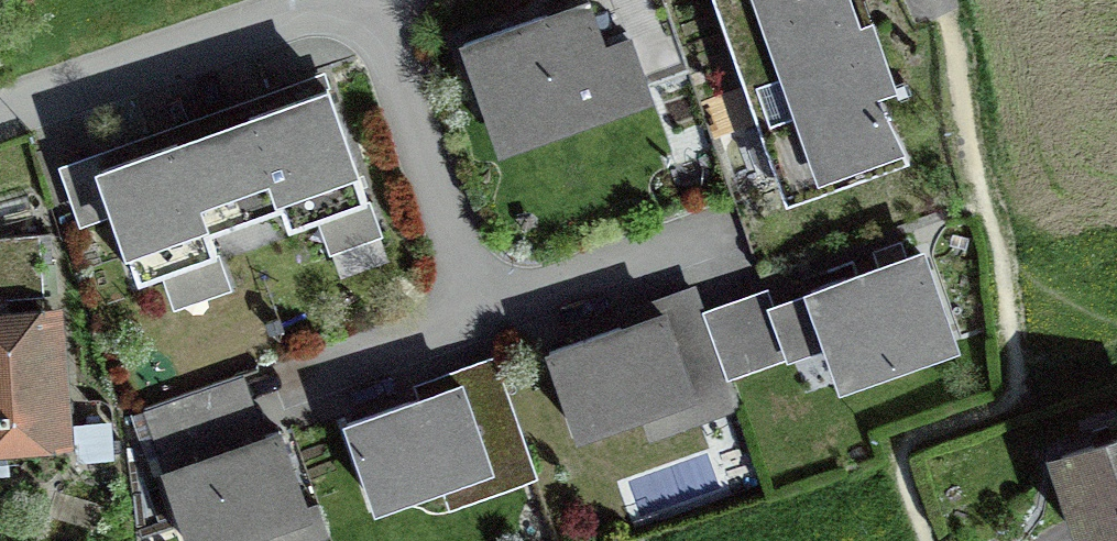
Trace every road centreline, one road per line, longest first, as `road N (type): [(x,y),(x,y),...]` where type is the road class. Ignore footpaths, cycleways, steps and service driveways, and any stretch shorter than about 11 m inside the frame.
road 1 (residential): [(0,115),(351,0)]

